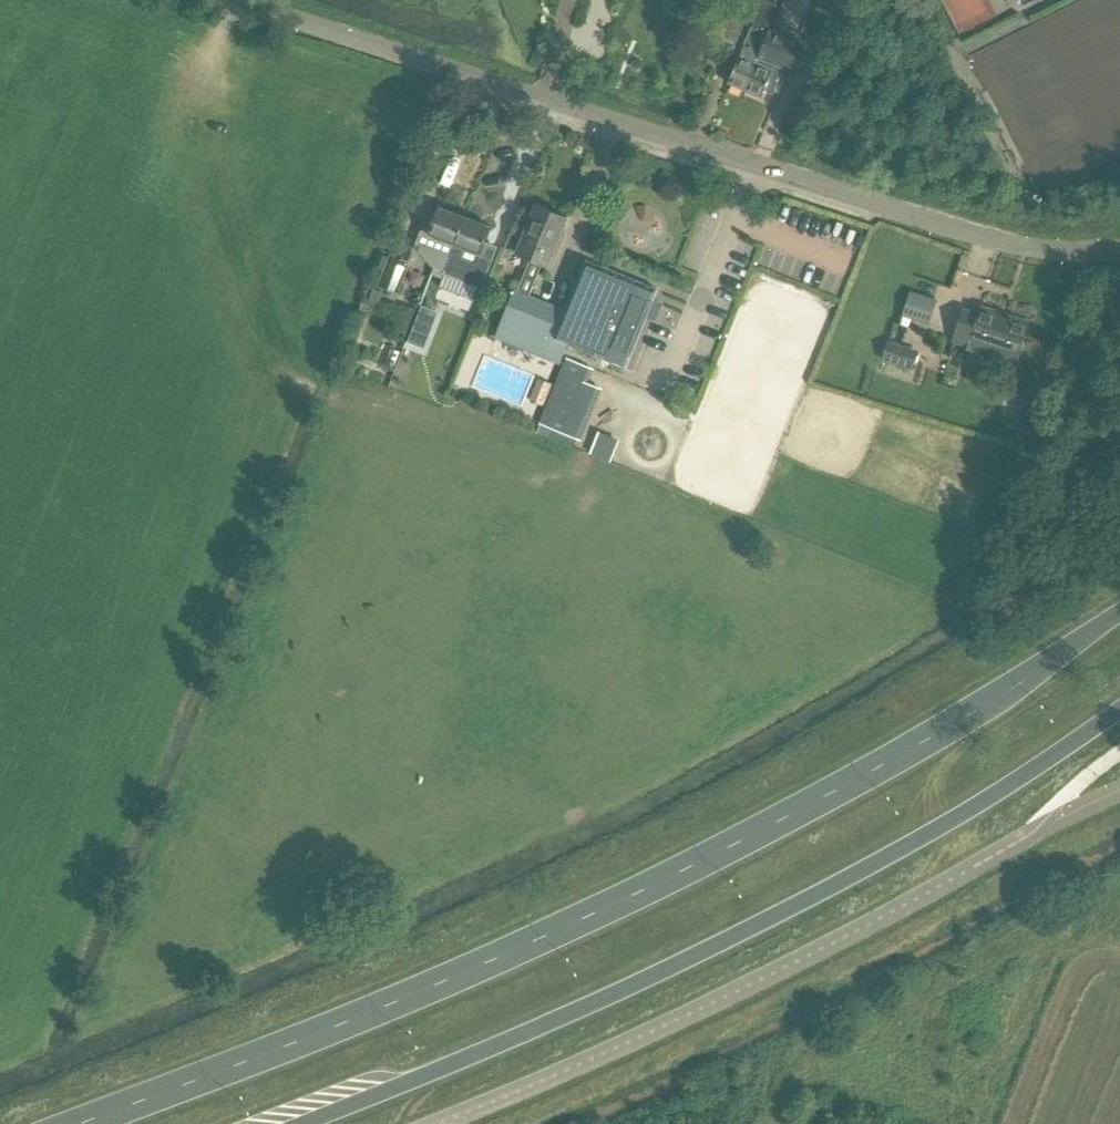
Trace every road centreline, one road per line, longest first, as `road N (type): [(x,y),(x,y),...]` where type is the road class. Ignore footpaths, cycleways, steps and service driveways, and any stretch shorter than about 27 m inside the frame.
road 1 (secondary): [(1119,612),(1023,681),(866,774),(686,869),(498,958),(78,1123)]
road 2 (unclassified): [(1119,251),(1038,251),(984,240),(224,0)]
road 3 (secondary): [(299,1123),(636,984),(833,886),(1119,710)]

